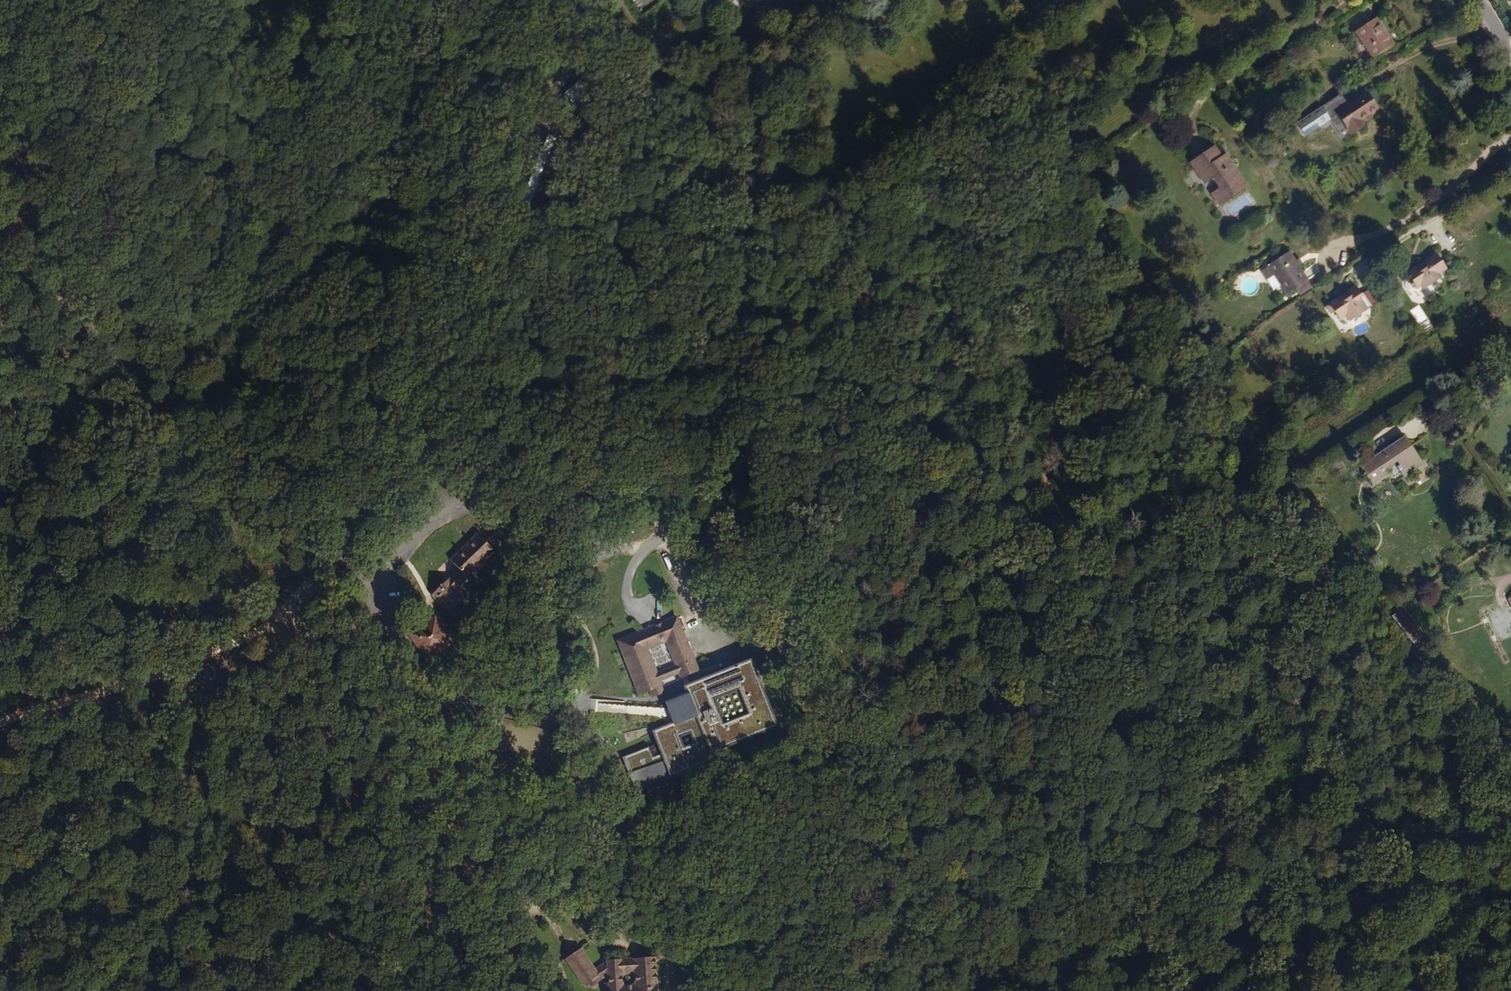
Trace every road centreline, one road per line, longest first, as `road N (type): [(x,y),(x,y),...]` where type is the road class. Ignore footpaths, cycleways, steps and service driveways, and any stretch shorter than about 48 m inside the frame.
road 1 (residential): [(554,0),(520,75),(498,183),(424,330),(404,431),(369,510),(318,575)]
road 2 (track): [(289,612),(280,652),(285,772),(337,854),(386,889),(403,990)]

